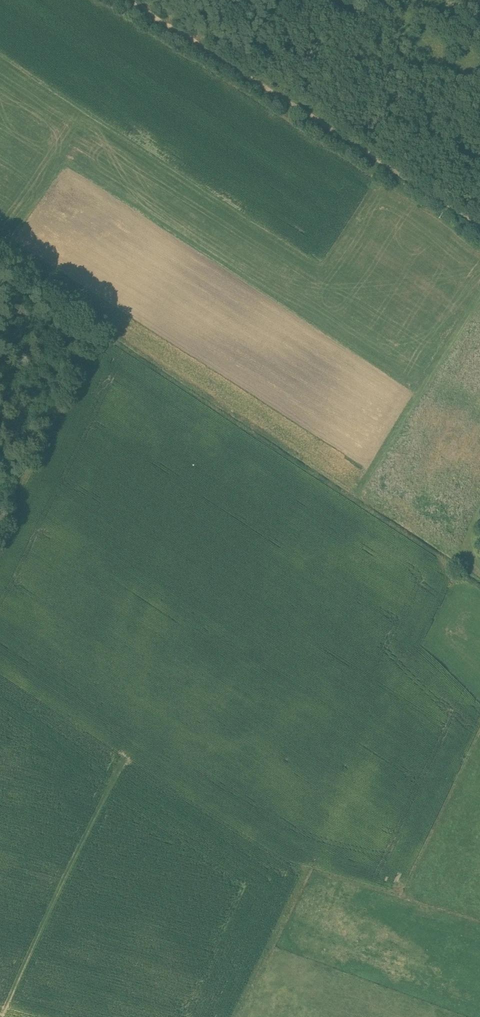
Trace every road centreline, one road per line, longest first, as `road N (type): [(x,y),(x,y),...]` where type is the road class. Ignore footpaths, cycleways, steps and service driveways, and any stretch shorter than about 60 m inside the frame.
road 1 (track): [(130,0),(479,226)]
road 2 (track): [(479,284),(415,391)]

